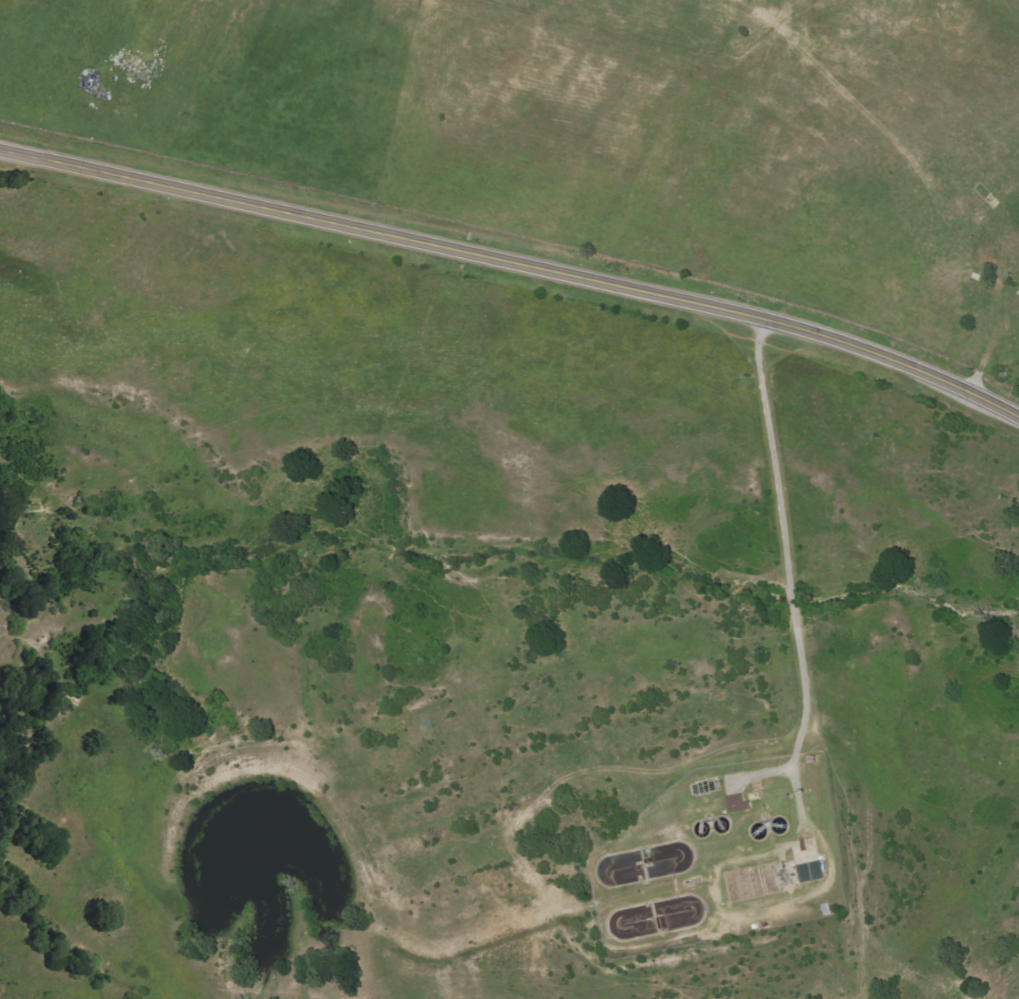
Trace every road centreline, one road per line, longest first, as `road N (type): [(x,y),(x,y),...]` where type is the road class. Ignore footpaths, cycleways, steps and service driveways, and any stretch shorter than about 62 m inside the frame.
road 1 (tertiary): [(1018,418),(919,370),(760,321),(0,149)]

